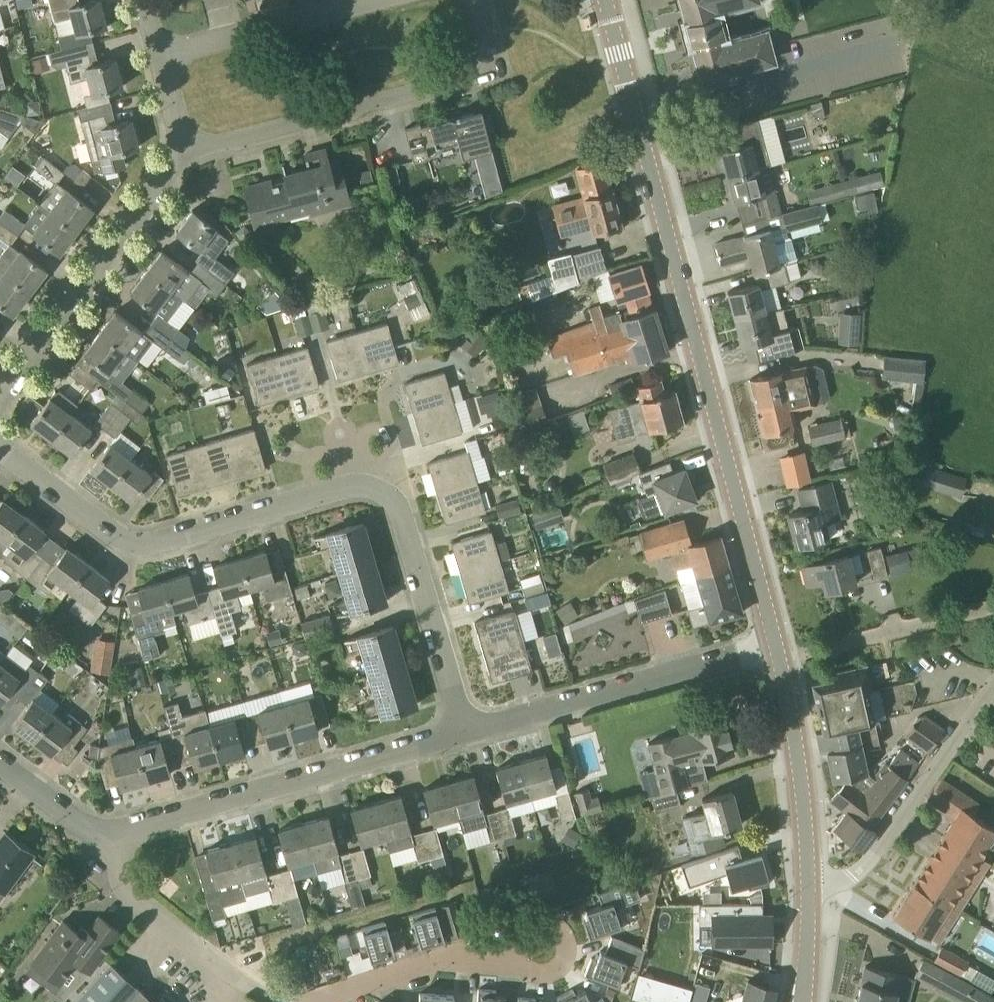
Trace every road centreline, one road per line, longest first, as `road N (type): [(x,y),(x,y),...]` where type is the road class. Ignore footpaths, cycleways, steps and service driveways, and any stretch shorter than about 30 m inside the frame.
road 1 (residential): [(464,733),(391,498),(360,484),(151,544),(121,541),(0,448)]
road 2 (secondary): [(777,644),(605,0)]
road 3 (residential): [(191,146),(222,151),(477,78),(486,52),(475,0)]
road 4 (residential): [(108,830),(464,733)]
road 5 (residential): [(464,733),(777,644)]
road 6 (residential): [(0,391),(191,146)]
road 7 (unclassified): [(811,892),(853,886),(993,697)]
road 8 (residential): [(280,1001),(111,882),(108,830)]
road 9 (secondary): [(811,892),(777,644)]
road 10 (residential): [(226,39),(378,0)]
road 11 (residential): [(108,830),(83,822),(0,762)]

